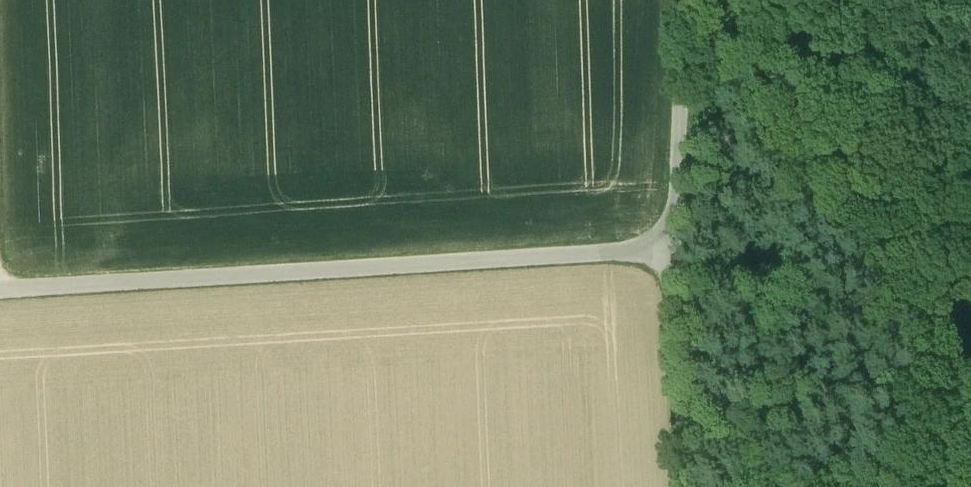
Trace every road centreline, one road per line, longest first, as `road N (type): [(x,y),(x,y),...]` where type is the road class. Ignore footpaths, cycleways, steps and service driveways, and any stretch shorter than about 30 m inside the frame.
road 1 (unclassified): [(0,288),(667,249),(684,0)]
road 2 (track): [(667,249),(683,486)]

